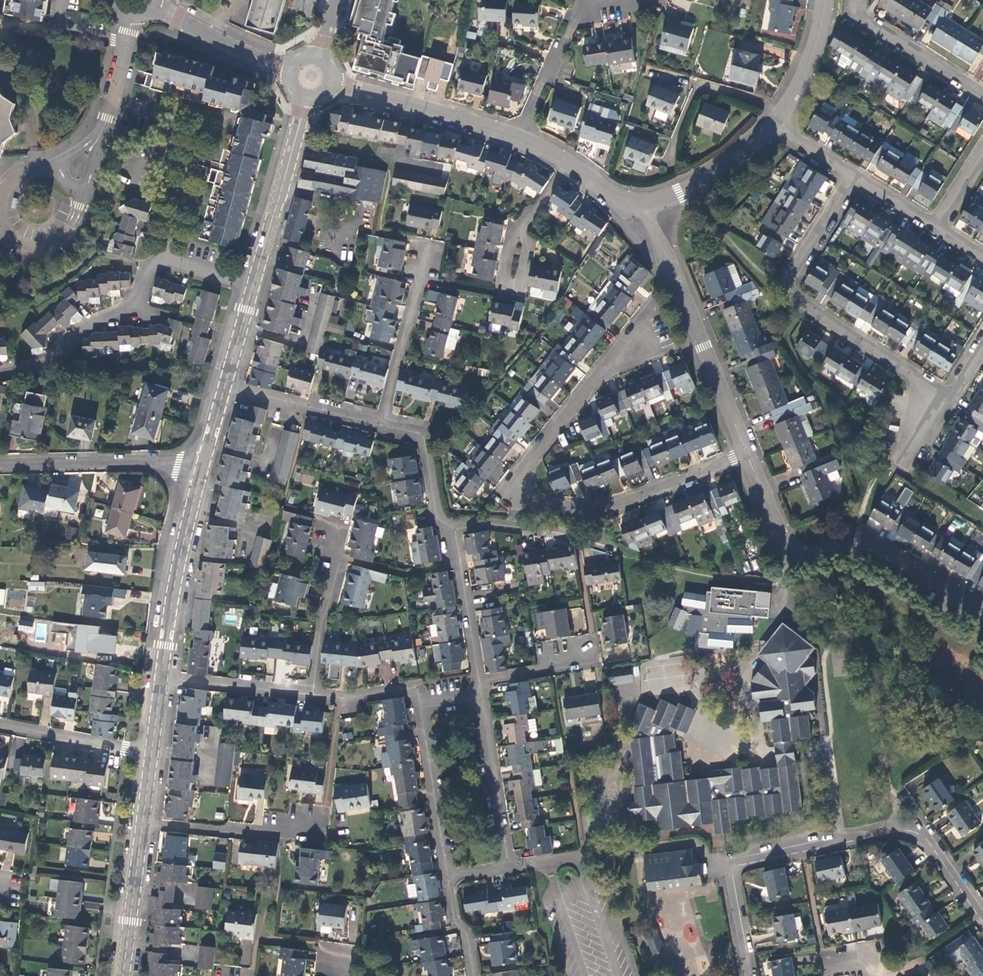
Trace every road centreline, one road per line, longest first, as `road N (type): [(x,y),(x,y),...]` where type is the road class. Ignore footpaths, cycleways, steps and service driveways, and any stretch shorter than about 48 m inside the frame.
road 1 (residential): [(744,454),(611,503),(515,506),(502,496),(658,306)]
road 2 (residential): [(853,173),(782,286),(948,399)]
road 3 (unclassified): [(633,210),(744,454)]
road 4 (residential): [(750,975),(737,868),(880,835)]
road 5 (residential): [(788,561),(861,543),(982,612)]
road 6 (tertiary): [(161,676),(200,474)]
road 7 (residential): [(0,369),(52,363),(85,327),(127,305),(159,260)]
road 8 (residential): [(200,474),(176,467),(0,466)]
road 9 (unclassified): [(519,137),(332,83)]
road 10 (tertiary): [(252,286),(306,100)]
road 11 (residential): [(480,682),(509,870)]
road 12 (residential): [(380,425),(429,244)]
road 13 (residential): [(448,876),(419,691)]
road 14 (residential): [(519,137),(574,20),(614,0)]
road 15 (unclassified): [(633,210),(683,194),(779,125)]
road 16 (residential): [(142,824),(263,833),(308,825)]
road 17 (residential): [(313,697),(336,557),(328,535)]
road 18 (residential): [(982,94),(855,14),(858,0)]
road 19 (residential): [(455,529),(506,526),(614,549)]
road 20 (residential): [(224,386),(380,425)]
road 21 (residential): [(455,529),(480,682)]
road 22 (residential): [(0,725),(152,754)]
road 23 (residential): [(161,676),(313,697)]
road 24 (tertiary): [(123,975),(142,824)]
road 25 (residential): [(380,425),(424,436),(438,520),(455,529)]
road 26 (tertiary): [(287,71),(155,7)]
road 27 (residential): [(568,163),(519,232),(508,293)]
road 28 (residential): [(136,174),(153,163),(180,169),(159,260)]
road 29 (unclassified): [(779,125),(815,64),(826,0)]

